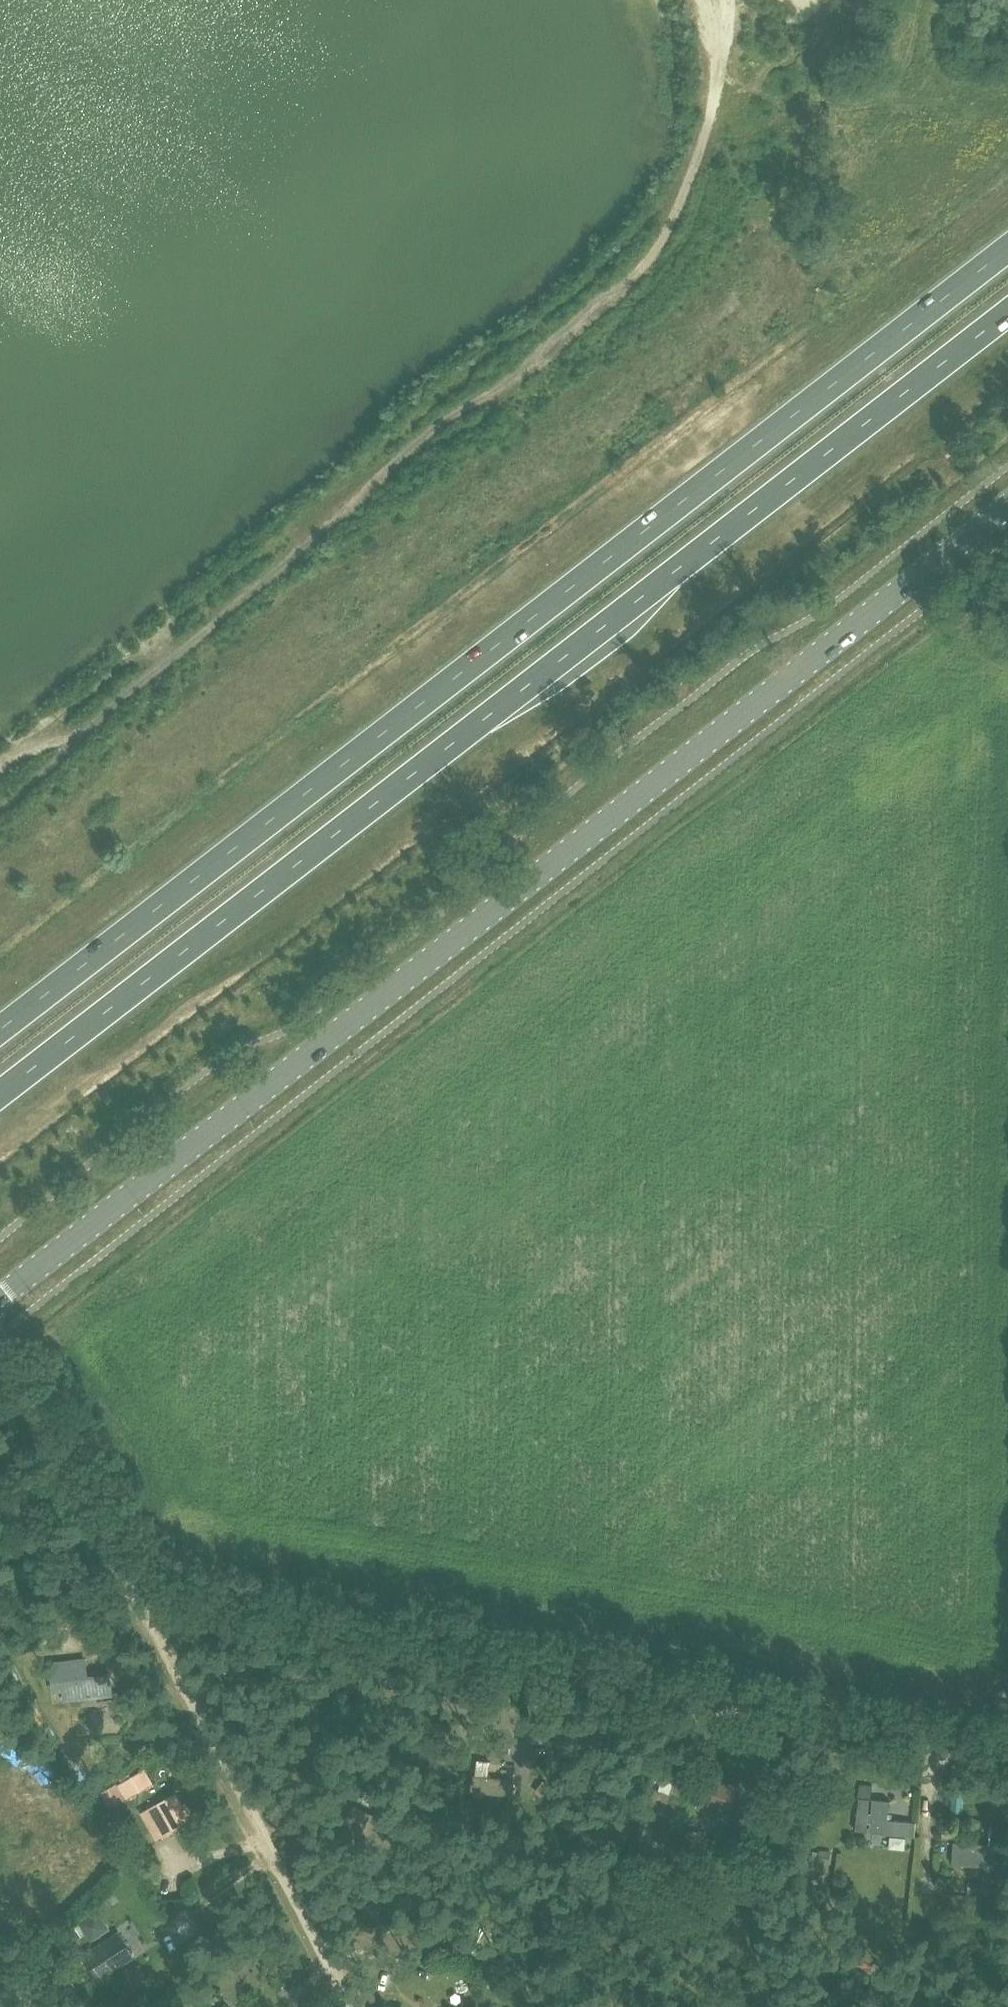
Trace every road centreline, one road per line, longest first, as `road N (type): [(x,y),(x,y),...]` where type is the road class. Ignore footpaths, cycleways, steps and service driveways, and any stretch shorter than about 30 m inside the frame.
road 1 (tertiary): [(0,1292),(1007,508)]
road 2 (trunk): [(1007,250),(0,1032)]
road 3 (trunk): [(0,1095),(1007,316)]
road 4 (track): [(704,0),(713,57),(709,113),(675,197),(561,305),(410,420),(248,566),(0,765)]
road 5 (unclassified): [(350,2006),(0,1348)]

